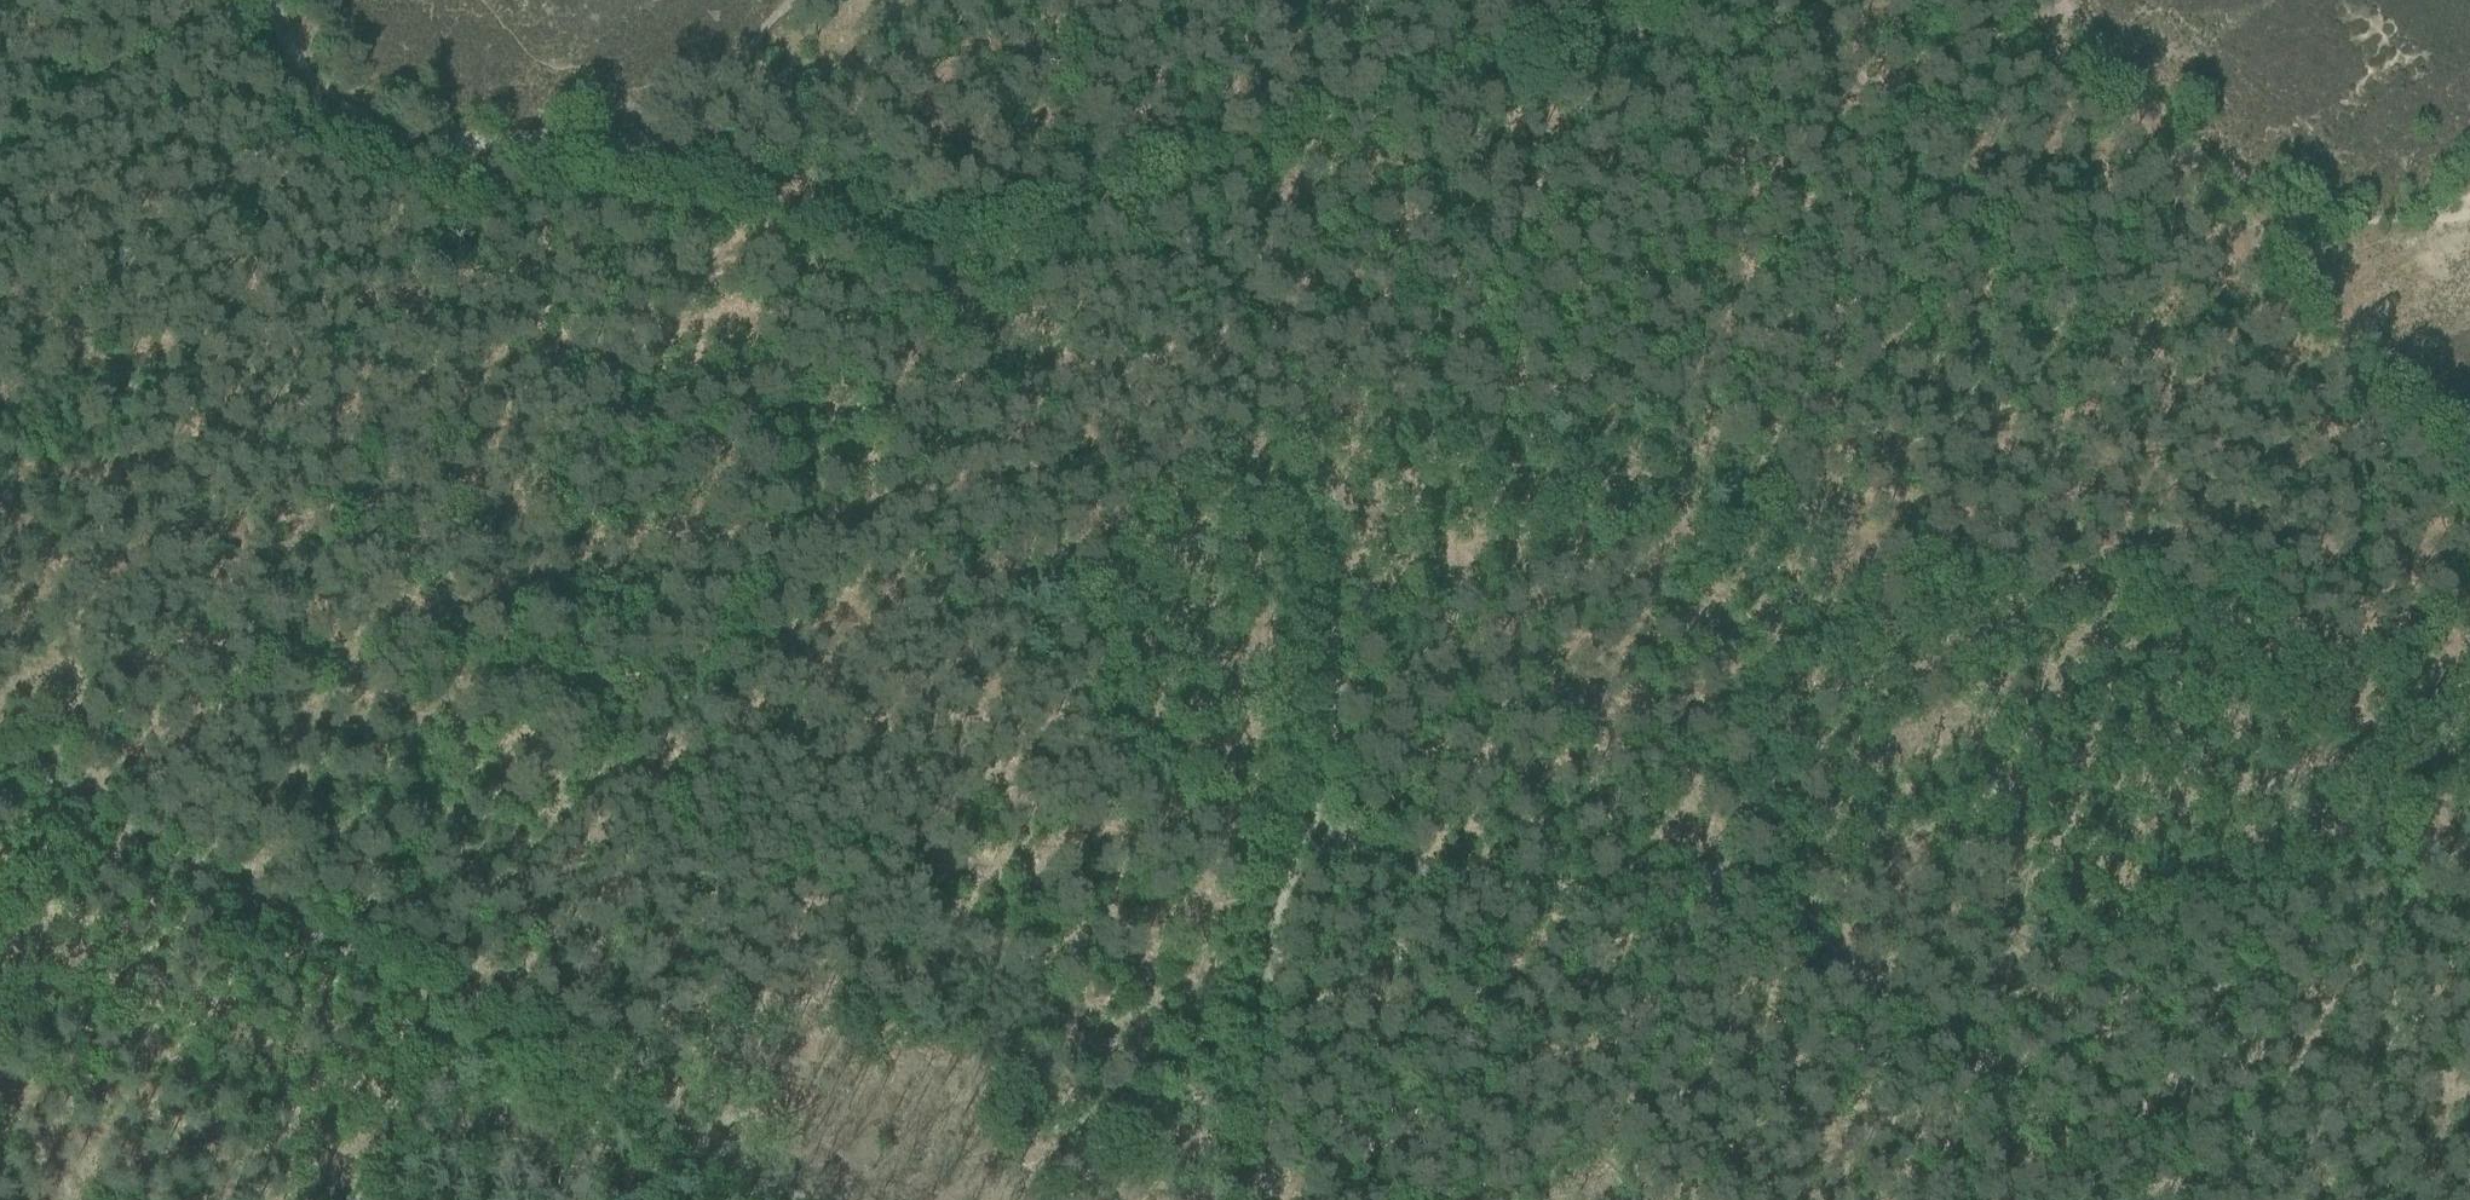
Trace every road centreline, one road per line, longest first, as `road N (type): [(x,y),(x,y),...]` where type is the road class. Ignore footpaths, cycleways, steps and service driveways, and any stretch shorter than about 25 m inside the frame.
road 1 (track): [(678,160),(950,256),(1158,267),(1211,282),(1284,361),(1300,398),(1327,501),(1341,674),(1327,765),(1371,828),(1519,879),(1575,879),(1670,851),(1758,871),(1957,1014),(1979,1061)]
road 2 (track): [(799,1199),(134,830)]
road 3 (track): [(2469,451),(2059,0)]

